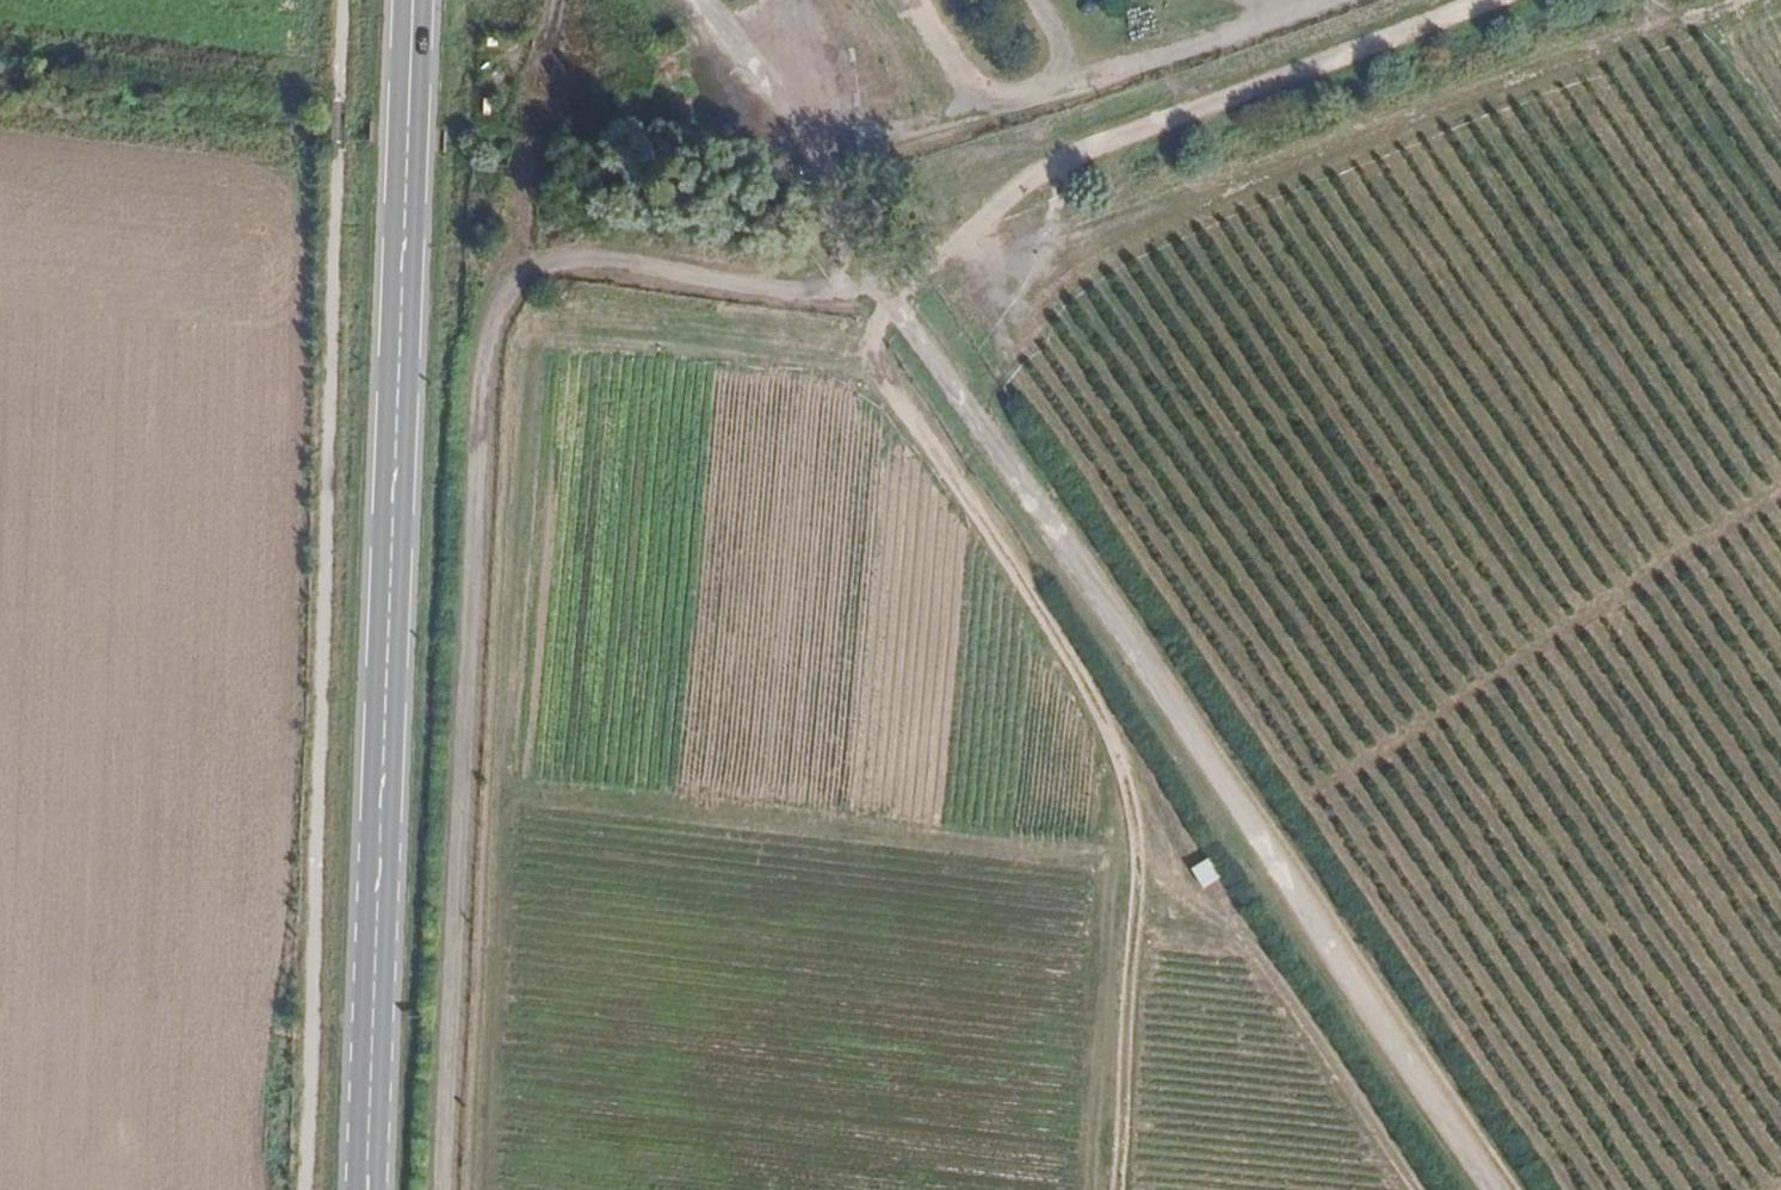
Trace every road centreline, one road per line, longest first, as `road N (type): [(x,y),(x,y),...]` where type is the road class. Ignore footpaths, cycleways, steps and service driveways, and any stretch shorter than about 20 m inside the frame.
road 1 (track): [(482,1189),(527,353),(543,333),(873,347)]
road 2 (secondary): [(414,0),(367,1189)]
road 3 (track): [(1494,1189),(918,332),(883,306)]
road 4 (track): [(883,306),(873,347),(1123,744),(1422,1189)]
road 5 (track): [(1005,361),(1567,1189)]
road 6 (track): [(1728,0),(1062,249),(976,418)]
road 7 (track): [(499,784),(1133,847)]
road 8 (track): [(1780,493),(1306,804)]
road 9 (track): [(1123,744),(1133,847),(1109,1189)]
road 10 (track): [(1644,0),(1734,67),(1780,138)]

